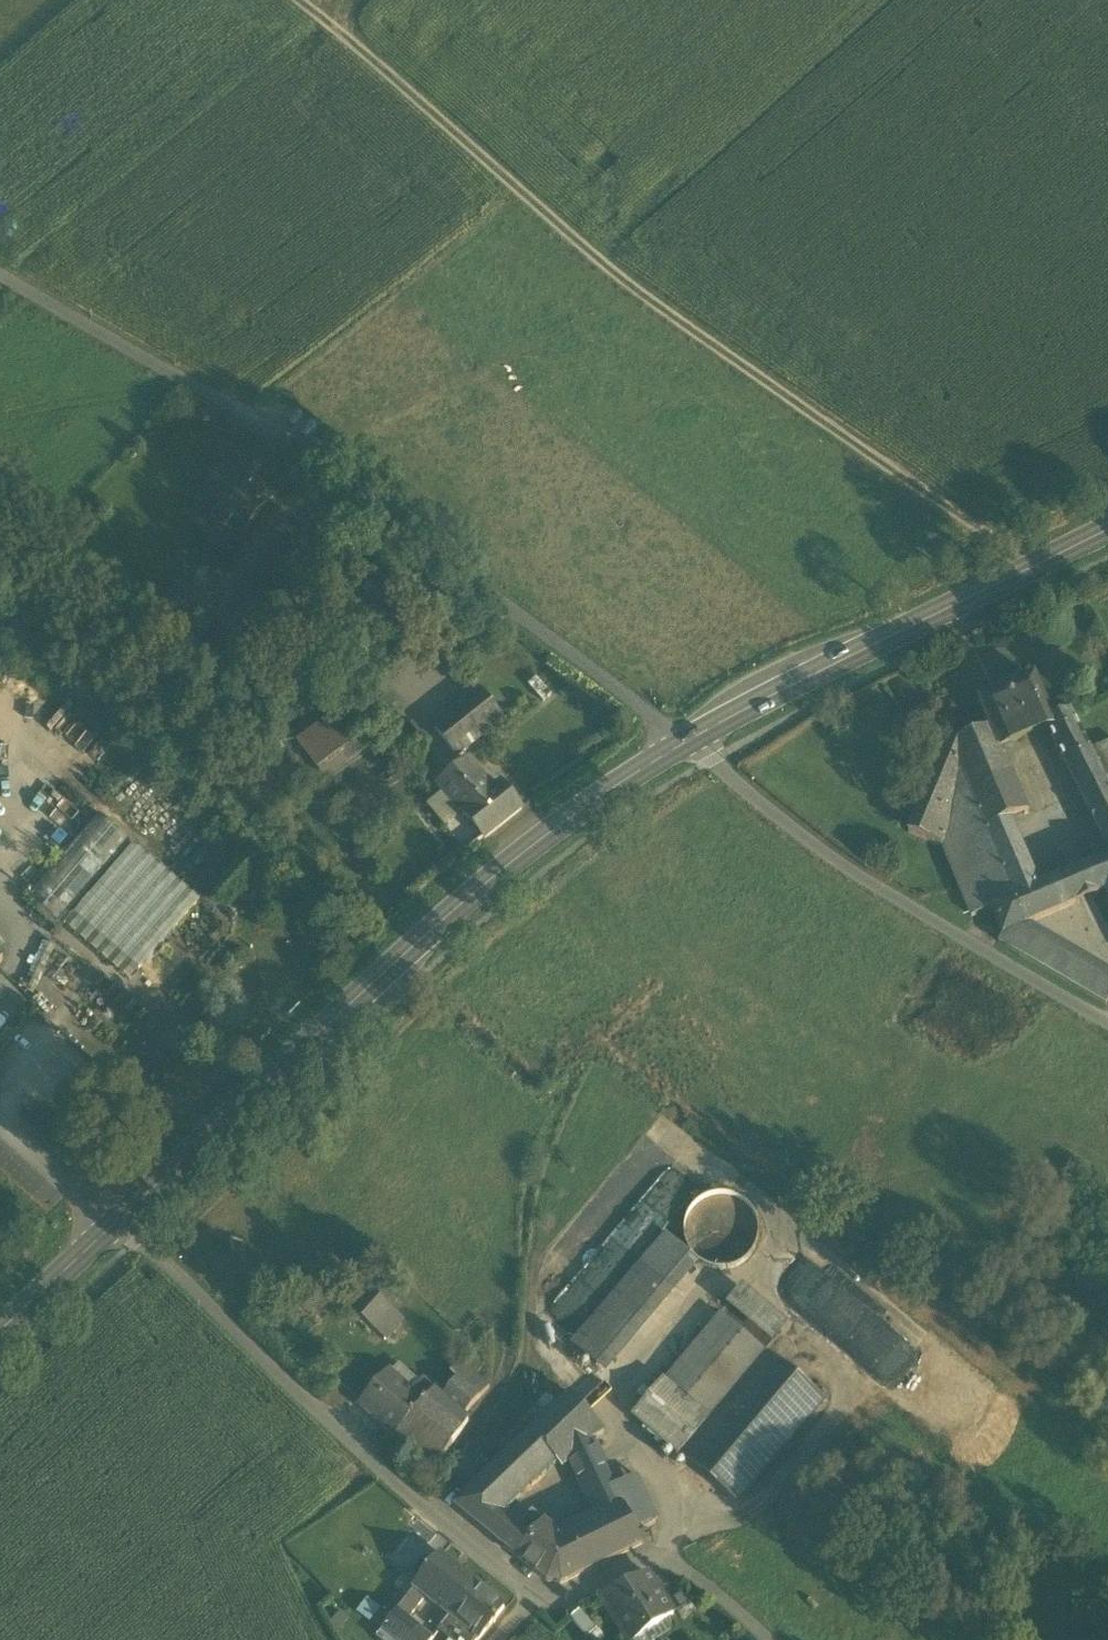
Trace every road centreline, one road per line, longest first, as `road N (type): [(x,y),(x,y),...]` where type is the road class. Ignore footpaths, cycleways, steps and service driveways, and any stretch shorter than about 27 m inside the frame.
road 1 (track): [(292,0),(664,313),(1027,570)]
road 2 (residential): [(688,743),(286,441),(0,276)]
road 3 (secondary): [(688,743),(545,840),(118,1222)]
road 4 (residential): [(118,1222),(386,1472),(537,1594),(574,1595),(648,1562),(682,1568)]
road 5 (unclassified): [(1107,1020),(813,853),(688,743)]
road 6 (secondary): [(739,715),(1107,530)]
road 7 (secondary): [(118,1222),(0,1333)]
road 8 (residential): [(0,1111),(118,1222)]

